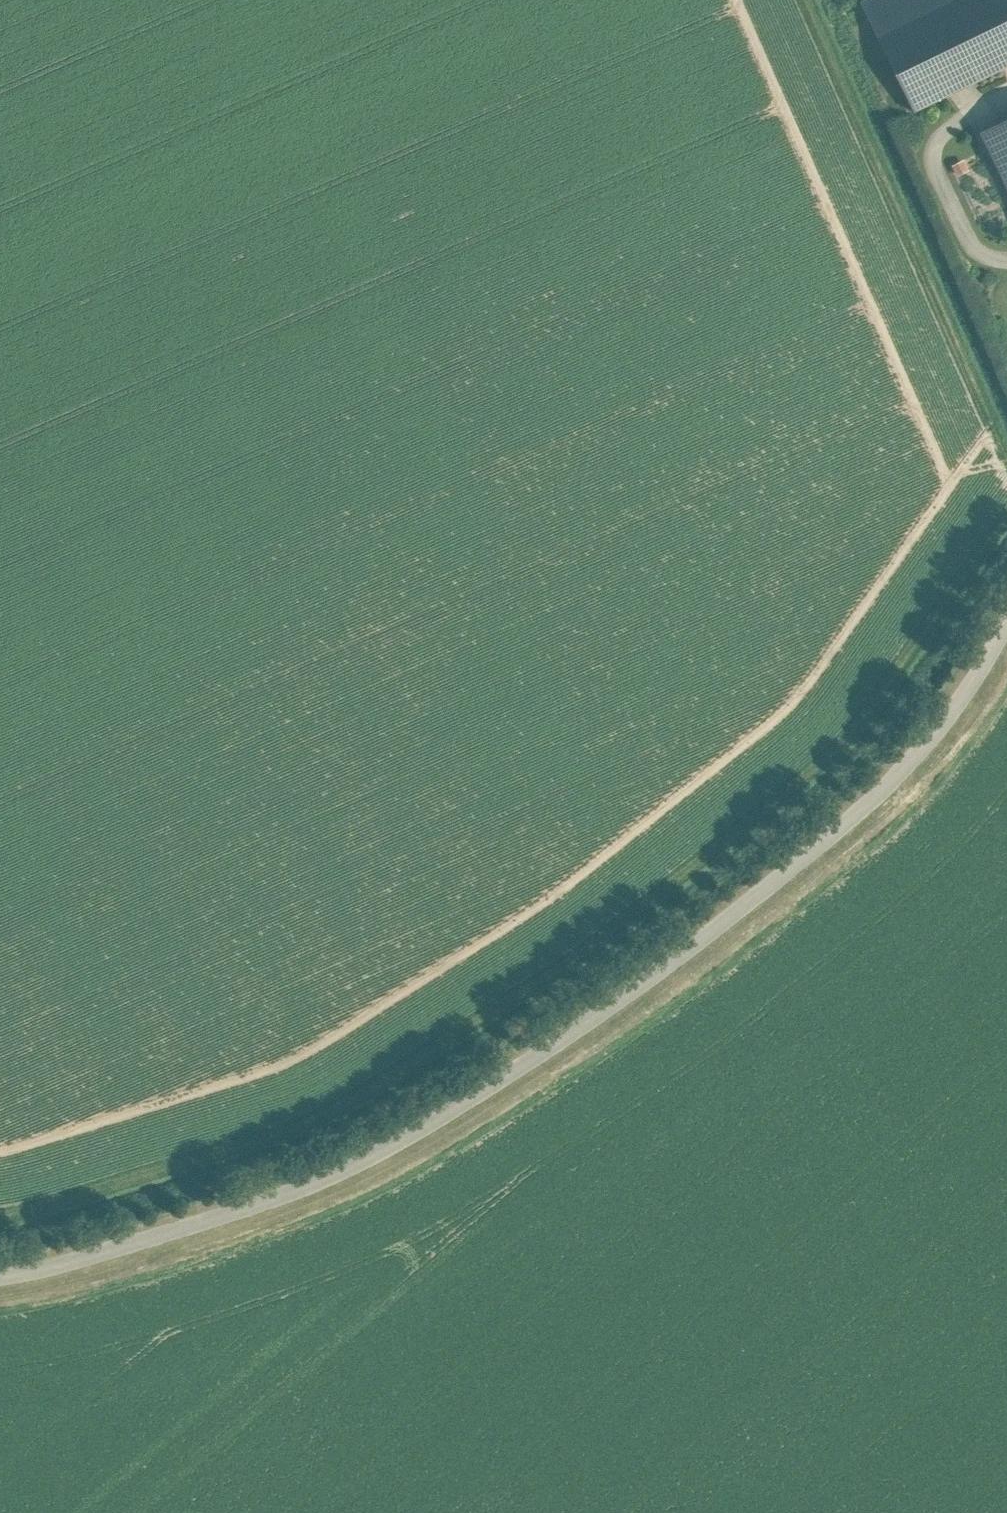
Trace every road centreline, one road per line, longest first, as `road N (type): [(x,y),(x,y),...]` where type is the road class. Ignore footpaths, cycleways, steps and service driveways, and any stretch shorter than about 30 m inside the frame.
road 1 (unclassified): [(0,1285),(200,1237),(386,1159),(548,1063),(859,827),(946,734),(1006,633)]

